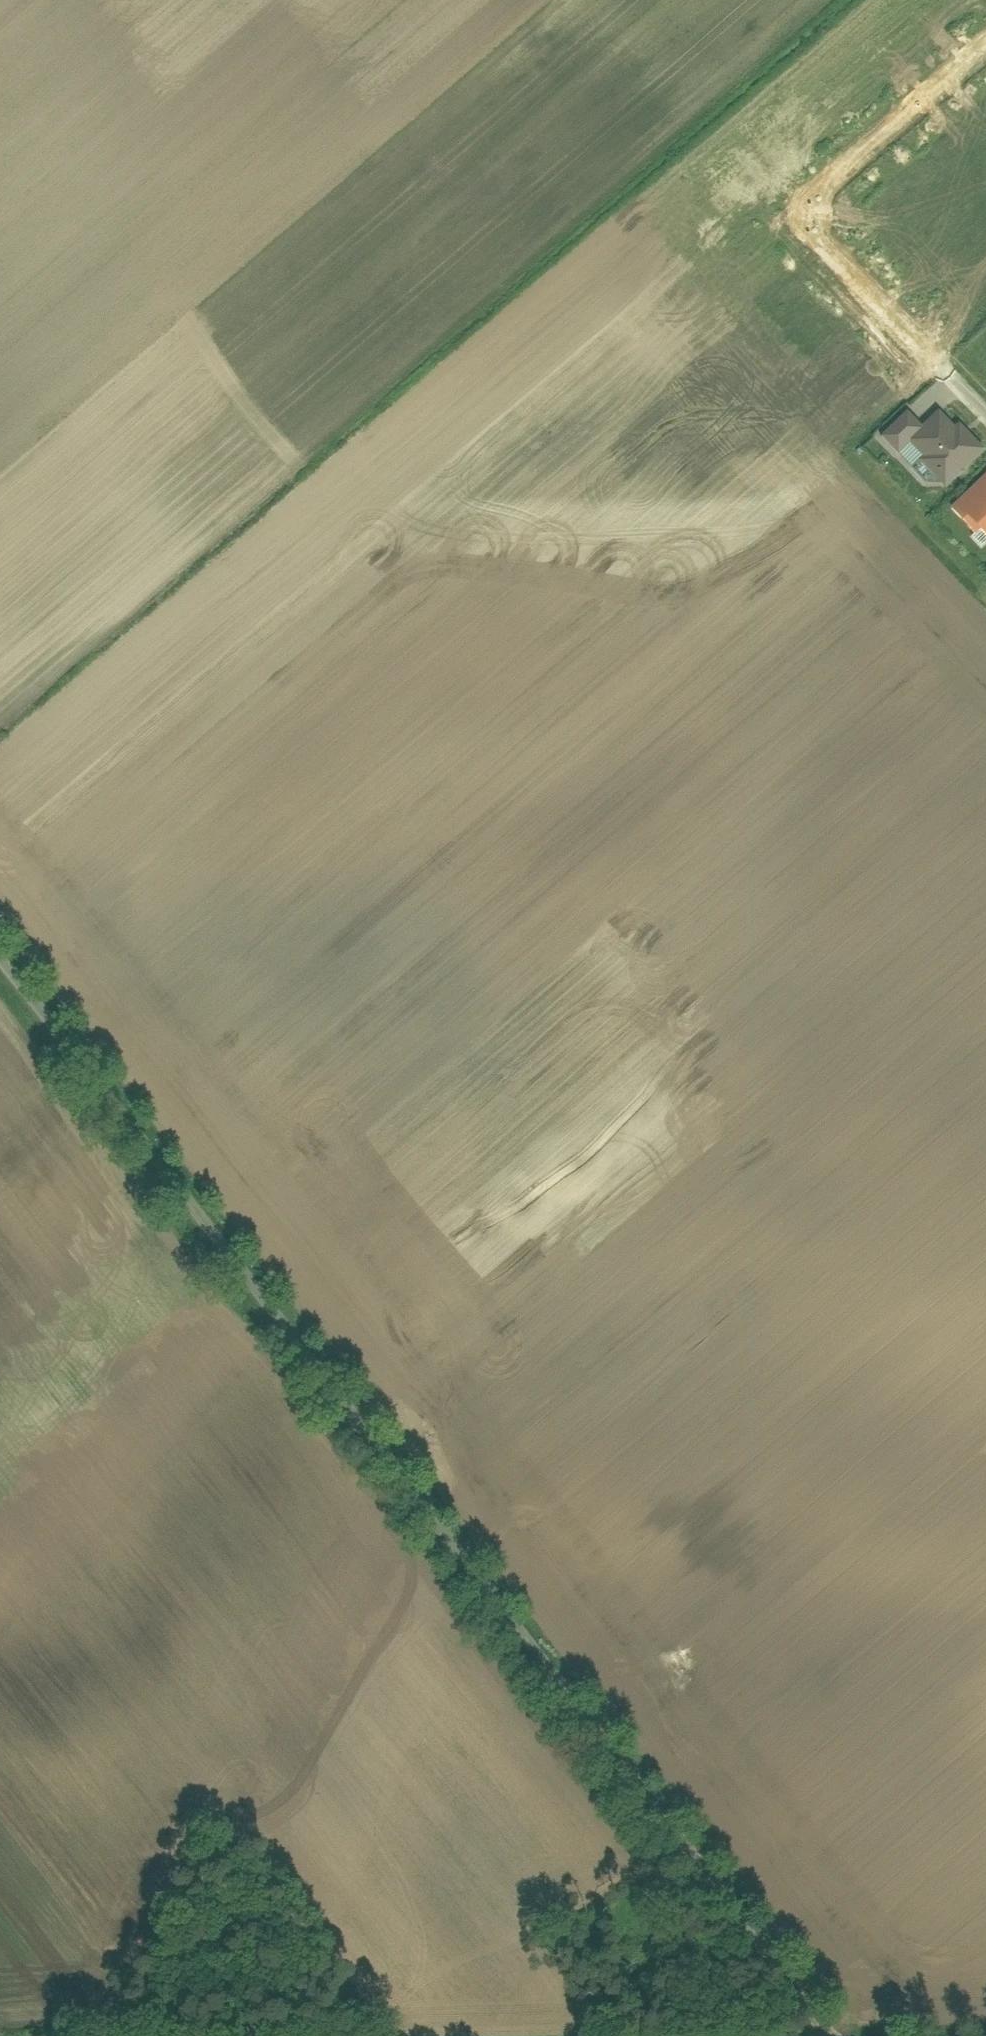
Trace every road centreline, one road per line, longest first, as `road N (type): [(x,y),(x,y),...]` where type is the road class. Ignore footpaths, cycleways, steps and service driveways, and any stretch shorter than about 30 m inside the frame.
road 1 (unclassified): [(830,2035),(666,1835),(0,966)]

